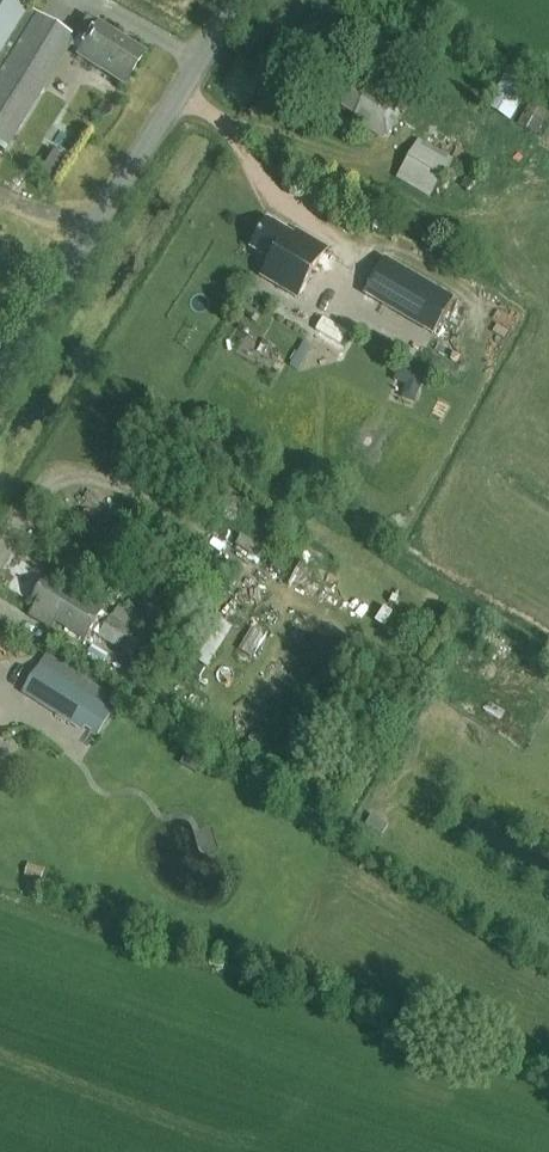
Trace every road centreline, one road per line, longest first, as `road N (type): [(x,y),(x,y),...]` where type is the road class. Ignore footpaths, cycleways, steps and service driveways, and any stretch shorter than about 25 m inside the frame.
road 1 (unclassified): [(0,378),(239,0)]
road 2 (track): [(183,89),(223,121),(268,194),(368,259)]

